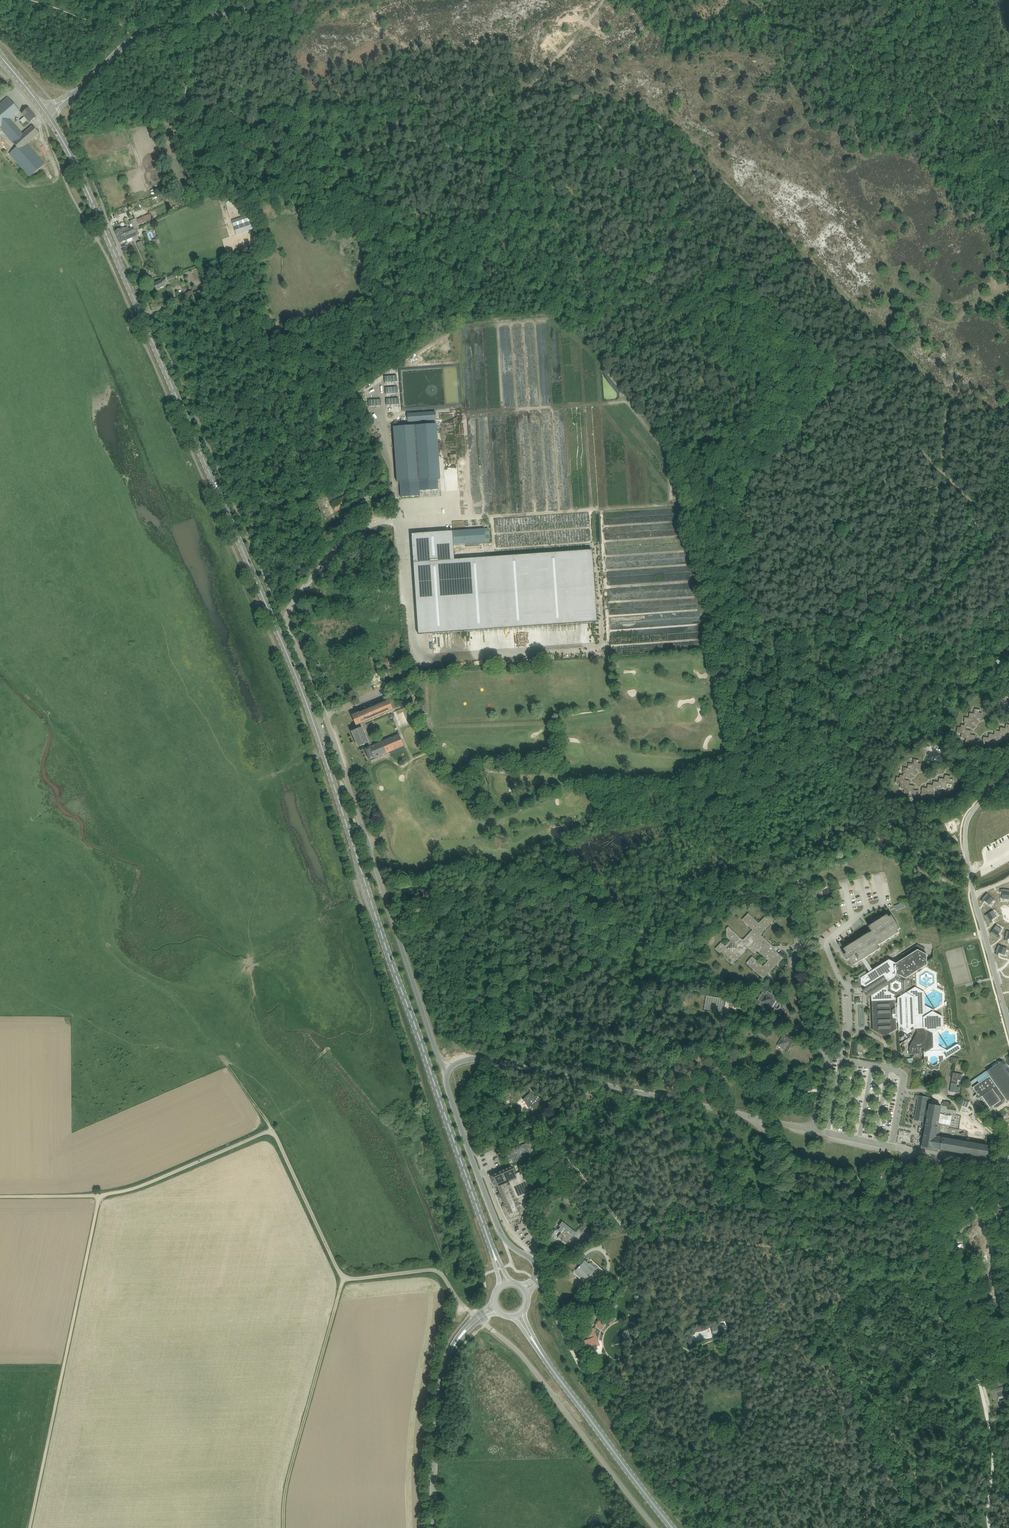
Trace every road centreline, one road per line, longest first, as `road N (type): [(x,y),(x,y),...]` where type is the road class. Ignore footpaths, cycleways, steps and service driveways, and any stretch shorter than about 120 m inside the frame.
road 1 (primary): [(482,1223),(298,679),(49,117)]
road 2 (unclassified): [(479,1318),(437,1271),(344,1278),(272,1132),(100,1195)]
road 3 (track): [(683,213),(973,502)]
road 4 (track): [(100,1195),(29,1527)]
road 5 (track): [(405,520),(415,656),(592,645)]
road 6 (track): [(940,1262),(630,1234)]
road 7 (track): [(683,213),(719,174),(887,341)]
road 8 (track): [(470,152),(404,142),(366,153),(185,162)]
road 9 (unclassified): [(479,1318),(524,1359),(655,1527)]
road 10 (track): [(721,1527),(647,1421),(581,1366),(556,1317)]
road 11 (track): [(344,1278),(283,1493),(284,1527)]
road 12 (unclassified): [(525,1290),(538,1269),(497,1226),(447,1088),(448,1069)]
road 13 (unclassified): [(448,1069),(437,1056),(366,842)]
road 14 (track): [(470,152),(643,180),(683,213)]
road 15 (unclassified): [(79,90),(142,36),(279,0)]
road 16 (unclassified): [(486,771),(442,764),(406,683),(326,716)]
road 17 (tertiary): [(434,1527),(447,1364),(479,1318)]
road 18 (track): [(617,0),(470,152)]
road 19 (unclassified): [(654,1095),(485,1059),(448,1069)]
road 20 (primary): [(673,1527),(552,1369)]
road 21 (unclassified): [(965,1336),(908,1159)]
road 22 (unclassified): [(908,1159),(857,1176),(815,1172),(781,1151),(757,1119)]
road 23 (track): [(28,0),(116,24),(185,12)]
road 24 (track): [(887,341),(943,395),(944,473)]
road 25 (track): [(185,162),(191,24)]
road 26 (unclassified): [(366,842),(326,716)]
road 27 (track): [(987,1409),(996,1527)]

